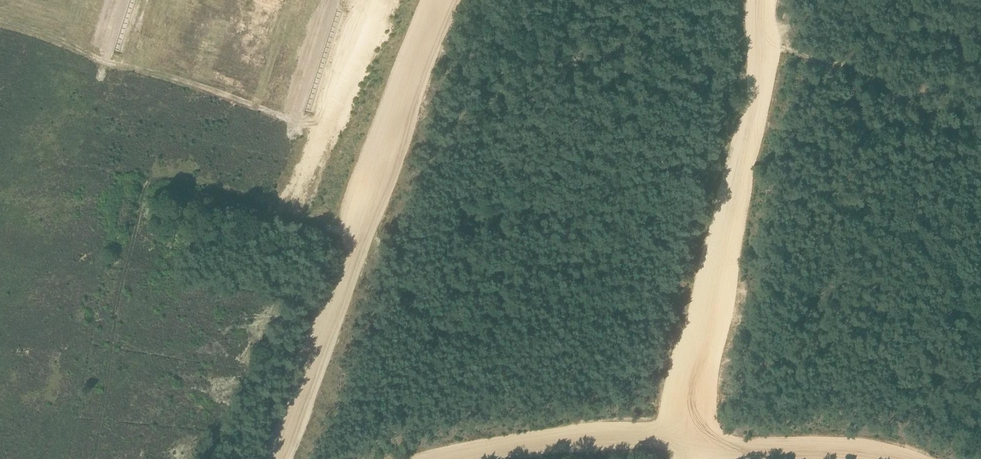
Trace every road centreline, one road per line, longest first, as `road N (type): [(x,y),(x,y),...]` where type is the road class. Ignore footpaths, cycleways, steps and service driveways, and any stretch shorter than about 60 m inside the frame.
road 1 (track): [(279,458),(444,0)]
road 2 (track): [(688,458),(762,85),(764,0)]
road 3 (track): [(453,458),(570,438),(657,434),(877,458)]

